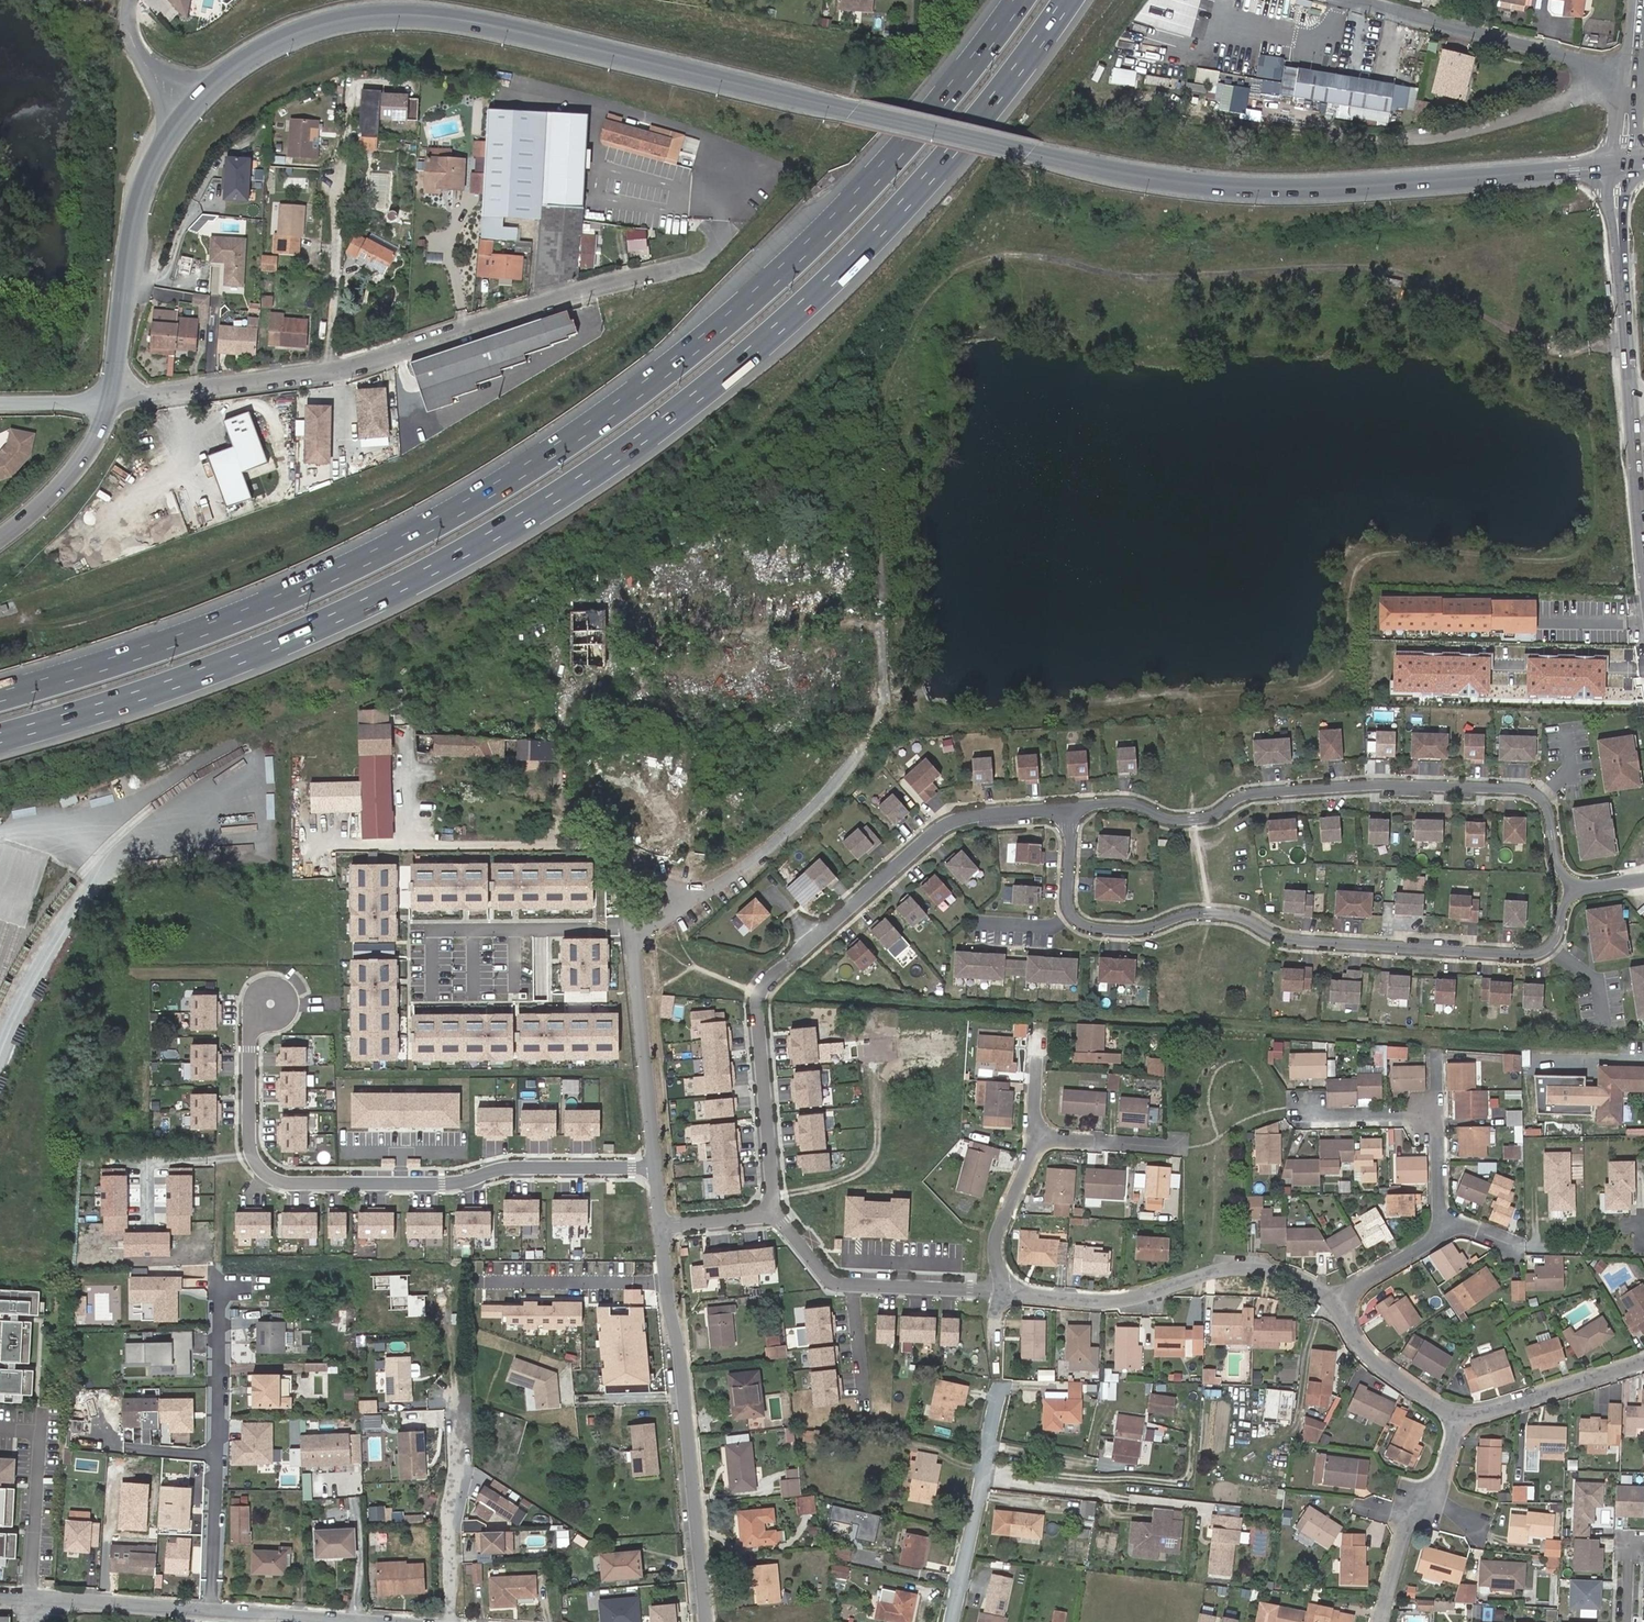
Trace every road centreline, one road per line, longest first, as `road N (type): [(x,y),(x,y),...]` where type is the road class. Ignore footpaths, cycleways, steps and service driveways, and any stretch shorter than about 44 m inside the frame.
road 1 (tertiary): [(191,105),(253,56),(333,22),(460,17),(1158,178),(1272,190),(1621,166)]
road 2 (motorway): [(0,734),(228,661),(376,597),(546,499),(691,398),(826,279),(918,187),(1068,0)]
road 3 (motorway): [(1020,0),(954,89),(803,254),(670,366),(528,468),(358,565),(215,626),(0,695)]
road 4 (track): [(1630,344),(1601,344),(1562,358),(1379,268),(1110,276),(1041,257),(985,258),(935,281),(909,321),(879,397),(874,433),(881,716)]
road 5 (unclassified): [(764,181),(701,261),(562,294),(361,365),(114,398)]
road 6 (residential): [(1072,806),(1069,900),(1088,925),(1149,929),(1188,911),(1240,916),(1283,940),(1532,955),(1556,936),(1572,888)]
road 7 (residential): [(1072,806),(1119,802),(1170,820),(1216,815),(1250,794),(1392,786),(1532,791),(1551,813),(1556,862),(1572,888)]
road 8 (residential): [(659,1168),(512,1167),(442,1185),(276,1181),(249,1150),(248,1037),(269,1005)]
road 9 (residential): [(881,716),(779,840),(637,941),(659,1168)]
road 10 (residential): [(665,1224),(706,1621)]
road 11 (secondary): [(1621,166),(1618,230),(1643,520)]
road 12 (residential): [(1007,1284),(1035,1298),(1126,1300),(1236,1267),(1303,1282),(1335,1304)]
road 13 (unclassified): [(434,1284),(450,1314),(463,1456),(447,1522),(450,1621)]
road 14 (residential): [(789,962),(954,817),(1072,806)]
road 15 (residential): [(220,1285),(211,1612)]
road 16 (tertiary): [(114,398),(134,212),(191,105)]
road 17 (unclassified): [(1362,0),(1631,76)]
road 18 (residential): [(772,1216),(828,1282),(995,1292),(1007,1284)]
road 19 (residential): [(789,962),(756,1002),(772,1216)]
road 20 (residential): [(1306,1108),(1319,1117),(1442,1119),(1440,1227)]
road 21 (residential): [(1002,1393),(953,1621)]
road 22 (residential): [(1380,1621),(1408,1516),(1444,1484),(1459,1416)]
road 23 (unclassified): [(211,1612),(0,1594)]
road 24 (residential): [(1459,1416),(1643,1363)]
road 25 (tertiary): [(0,538),(82,465),(114,398)]
road 26 (residential): [(1335,1304),(1372,1358),(1459,1416)]
road 27 (residential): [(1035,1141),(994,1238),(1007,1284)]
road 28 (unclassified): [(360,1621),(211,1612)]
road 29 (residential): [(1175,1148),(1035,1141)]
road 30 (residential): [(1440,1227),(1335,1304)]
road 31 (residential): [(132,0),(129,14),(144,56),(191,105)]

